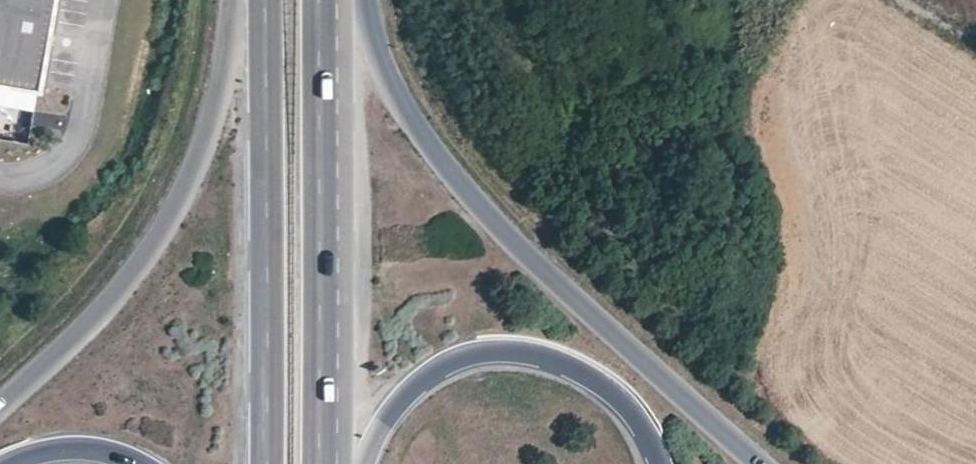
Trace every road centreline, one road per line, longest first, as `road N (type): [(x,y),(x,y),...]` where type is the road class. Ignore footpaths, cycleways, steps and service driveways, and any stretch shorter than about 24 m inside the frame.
road 1 (secondary): [(757,463),(538,266),(436,156),(387,75),(369,0)]
road 2 (secondary): [(229,0),(221,103),(174,218),(103,309),(0,405)]
road 3 (trunk): [(266,0),(261,463)]
road 4 (trunk): [(326,463),(324,0)]
road 5 (secondary): [(359,463),(397,404),(430,375),(459,361),(518,354),(592,375),(640,428),(656,463)]
road 6 (secondary): [(11,463),(66,452),(134,463)]

